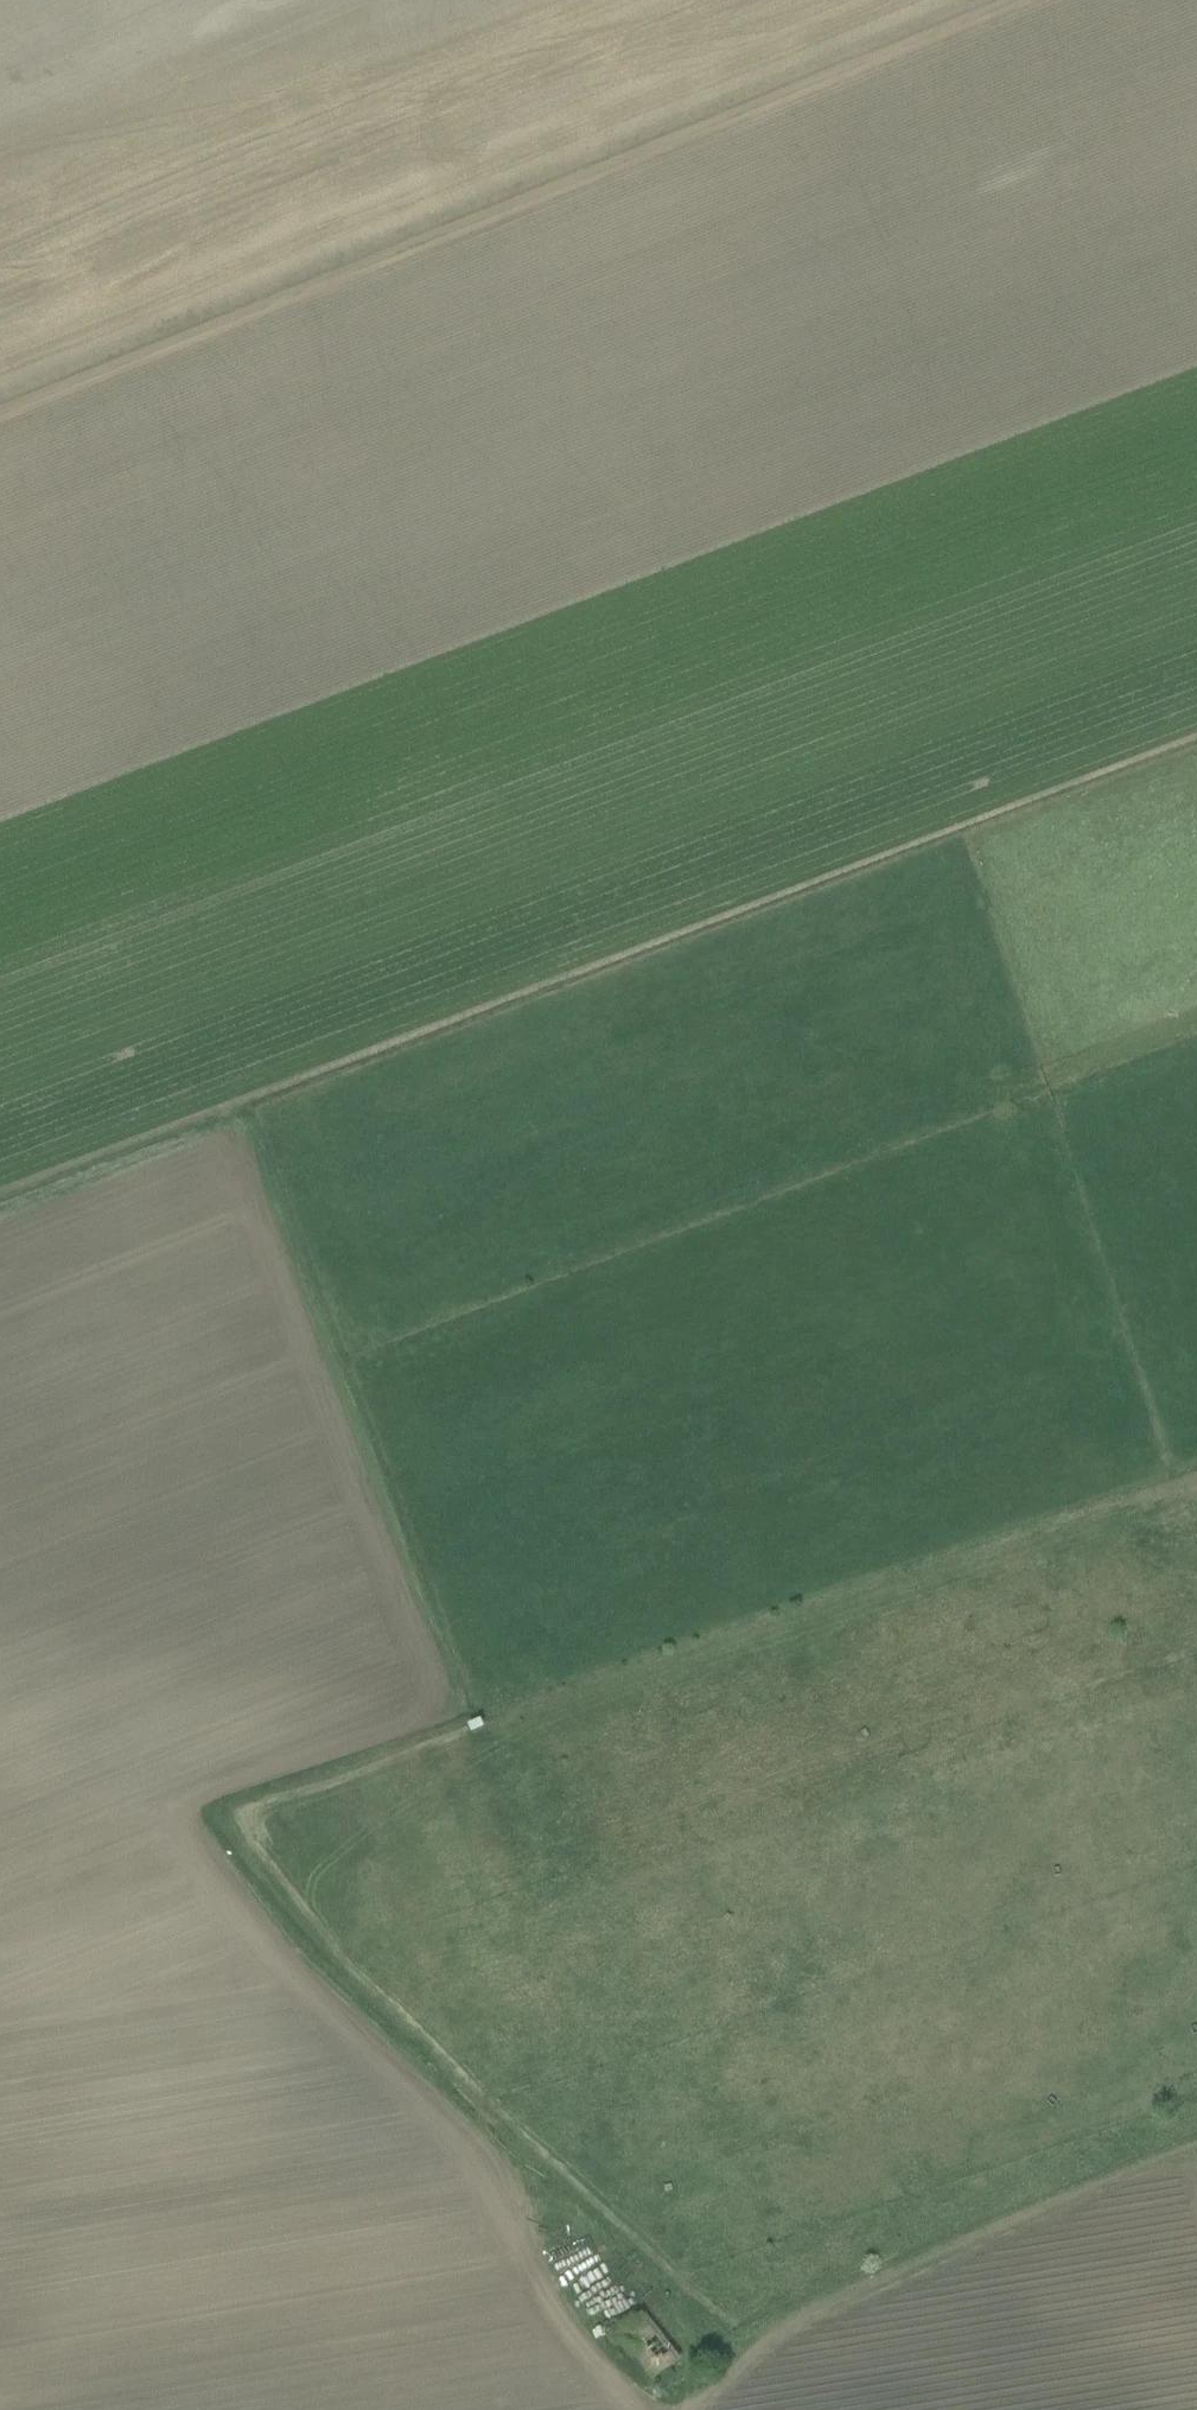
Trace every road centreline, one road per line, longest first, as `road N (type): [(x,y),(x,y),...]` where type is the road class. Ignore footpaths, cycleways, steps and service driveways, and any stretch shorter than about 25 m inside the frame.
road 1 (track): [(1196,2149),(708,2350),(682,2335),(188,1836)]
road 2 (track): [(648,2409),(542,2284),(477,2147),(480,2127)]

